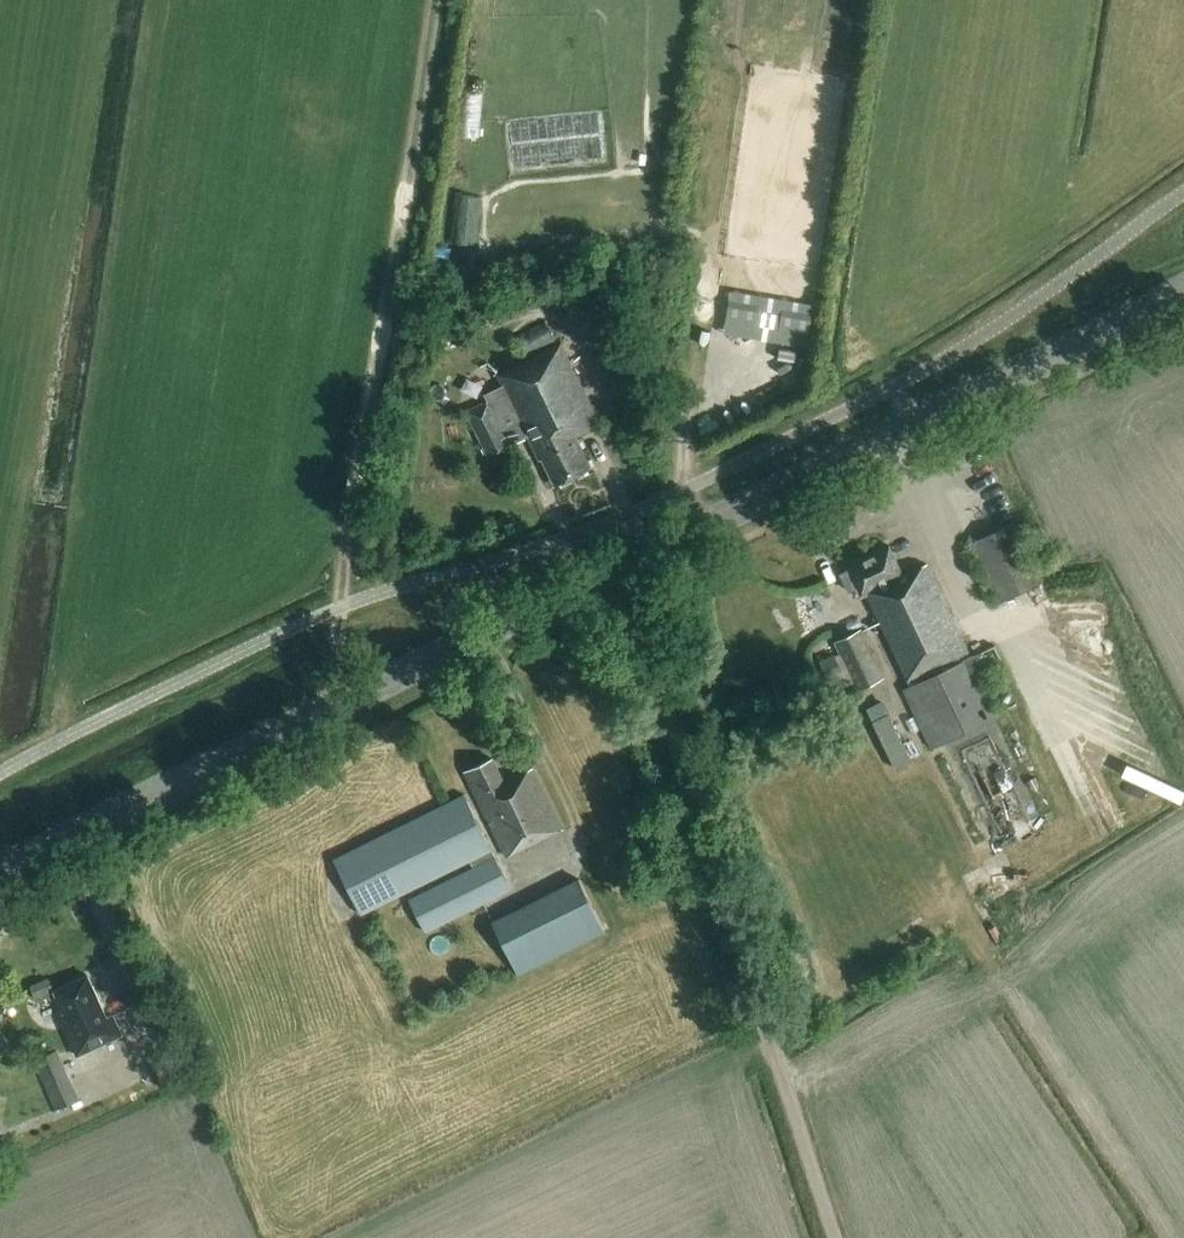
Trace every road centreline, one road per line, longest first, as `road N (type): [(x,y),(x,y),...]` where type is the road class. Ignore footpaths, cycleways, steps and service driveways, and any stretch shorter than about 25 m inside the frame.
road 1 (primary): [(0,870),(1183,290)]
road 2 (track): [(832,1237),(612,571)]
road 3 (track): [(335,611),(431,0)]

